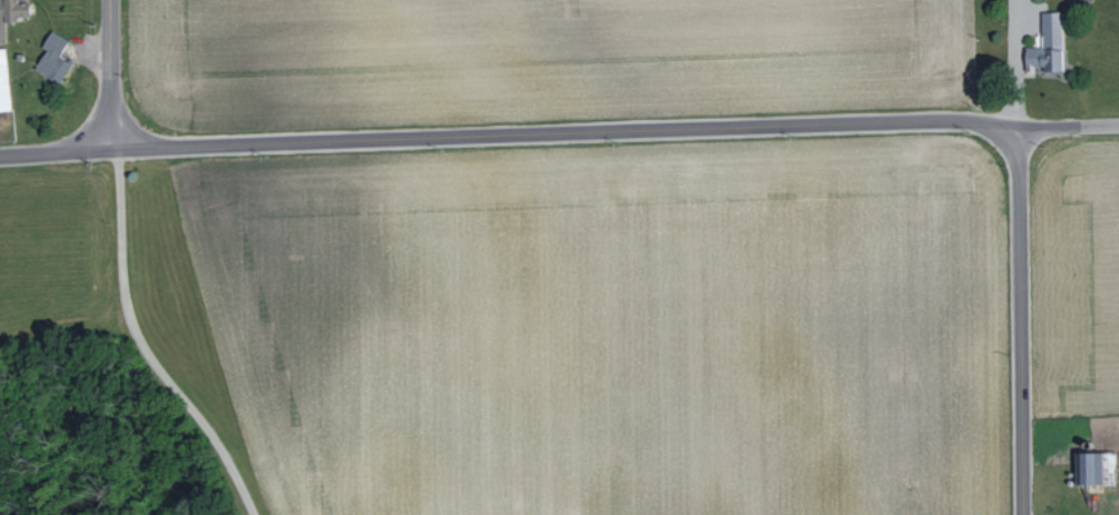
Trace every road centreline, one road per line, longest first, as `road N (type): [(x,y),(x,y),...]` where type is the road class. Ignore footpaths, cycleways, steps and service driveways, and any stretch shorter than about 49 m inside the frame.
road 1 (residential): [(111,146),(873,121),(1017,129),(1118,123)]
road 2 (residential): [(1020,514),(1017,129)]
road 3 (tertiary): [(111,146),(96,59),(95,0)]

